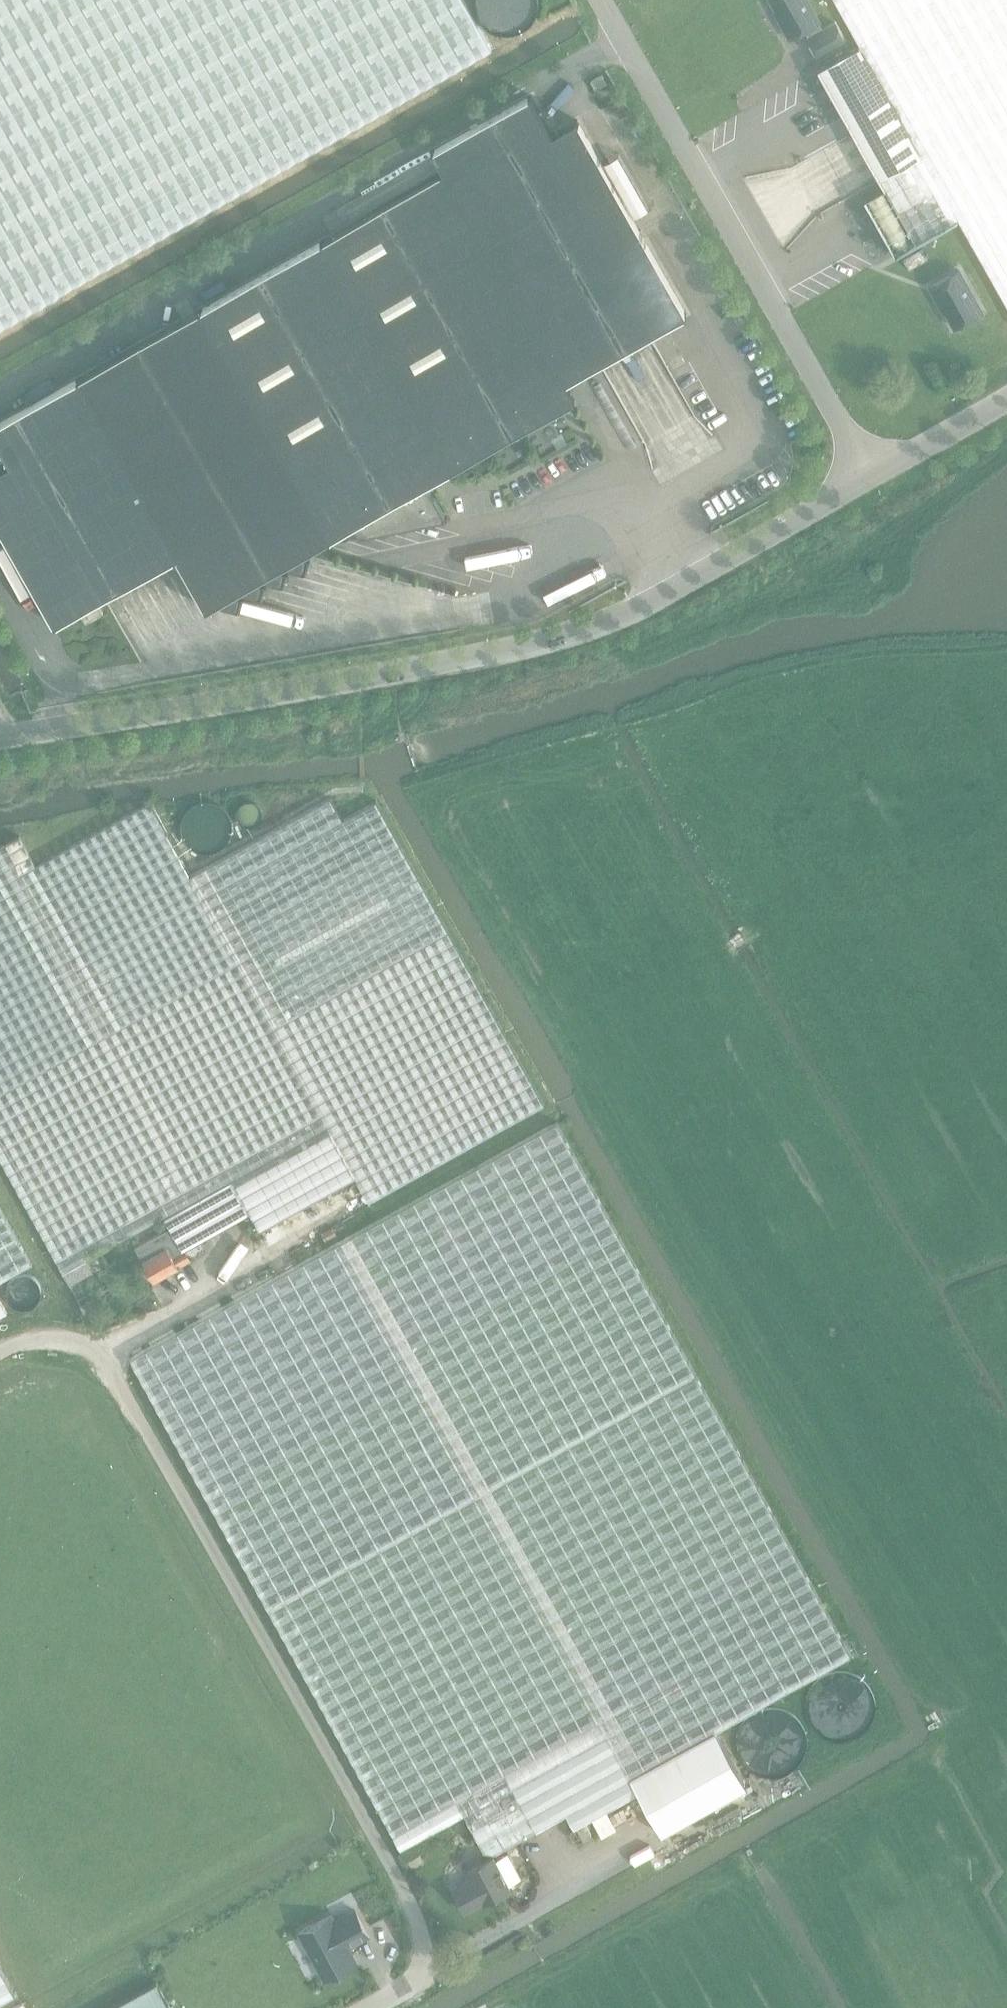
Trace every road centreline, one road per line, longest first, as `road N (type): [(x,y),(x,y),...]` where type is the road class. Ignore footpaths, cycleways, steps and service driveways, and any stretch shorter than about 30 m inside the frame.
road 1 (unclassified): [(865,474),(623,608),(478,648),(0,731)]
road 2 (unclassified): [(359,2007),(414,1977),(424,1958),(419,1924),(102,1358),(47,1340),(0,1352)]
road 3 (unclassified): [(603,0),(865,474)]
road 4 (unclassified): [(1006,392),(865,474)]

